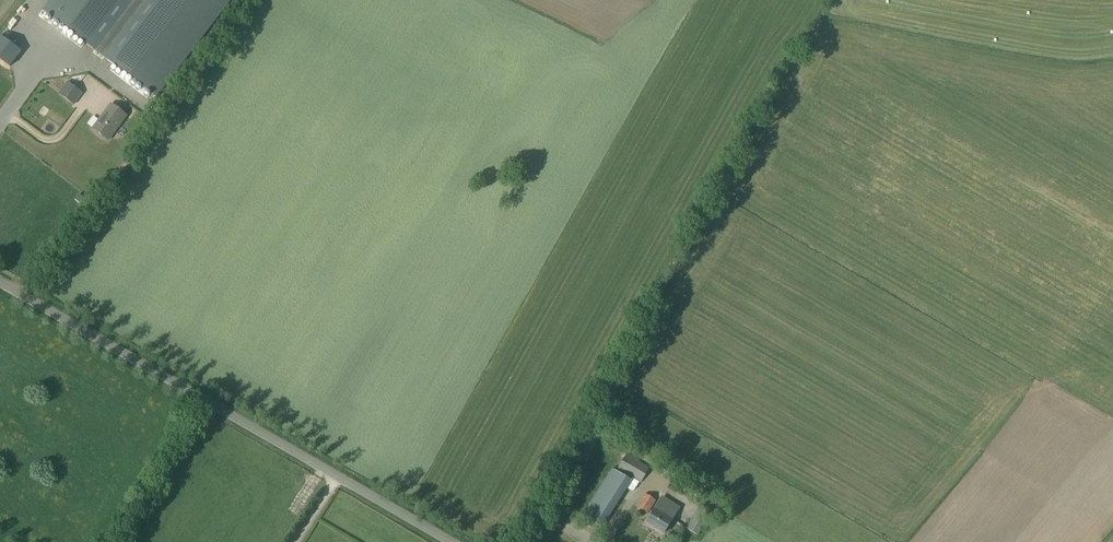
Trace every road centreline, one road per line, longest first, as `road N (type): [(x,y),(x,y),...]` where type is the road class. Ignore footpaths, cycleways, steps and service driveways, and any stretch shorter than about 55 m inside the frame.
road 1 (unclassified): [(461,541),(0,280)]

